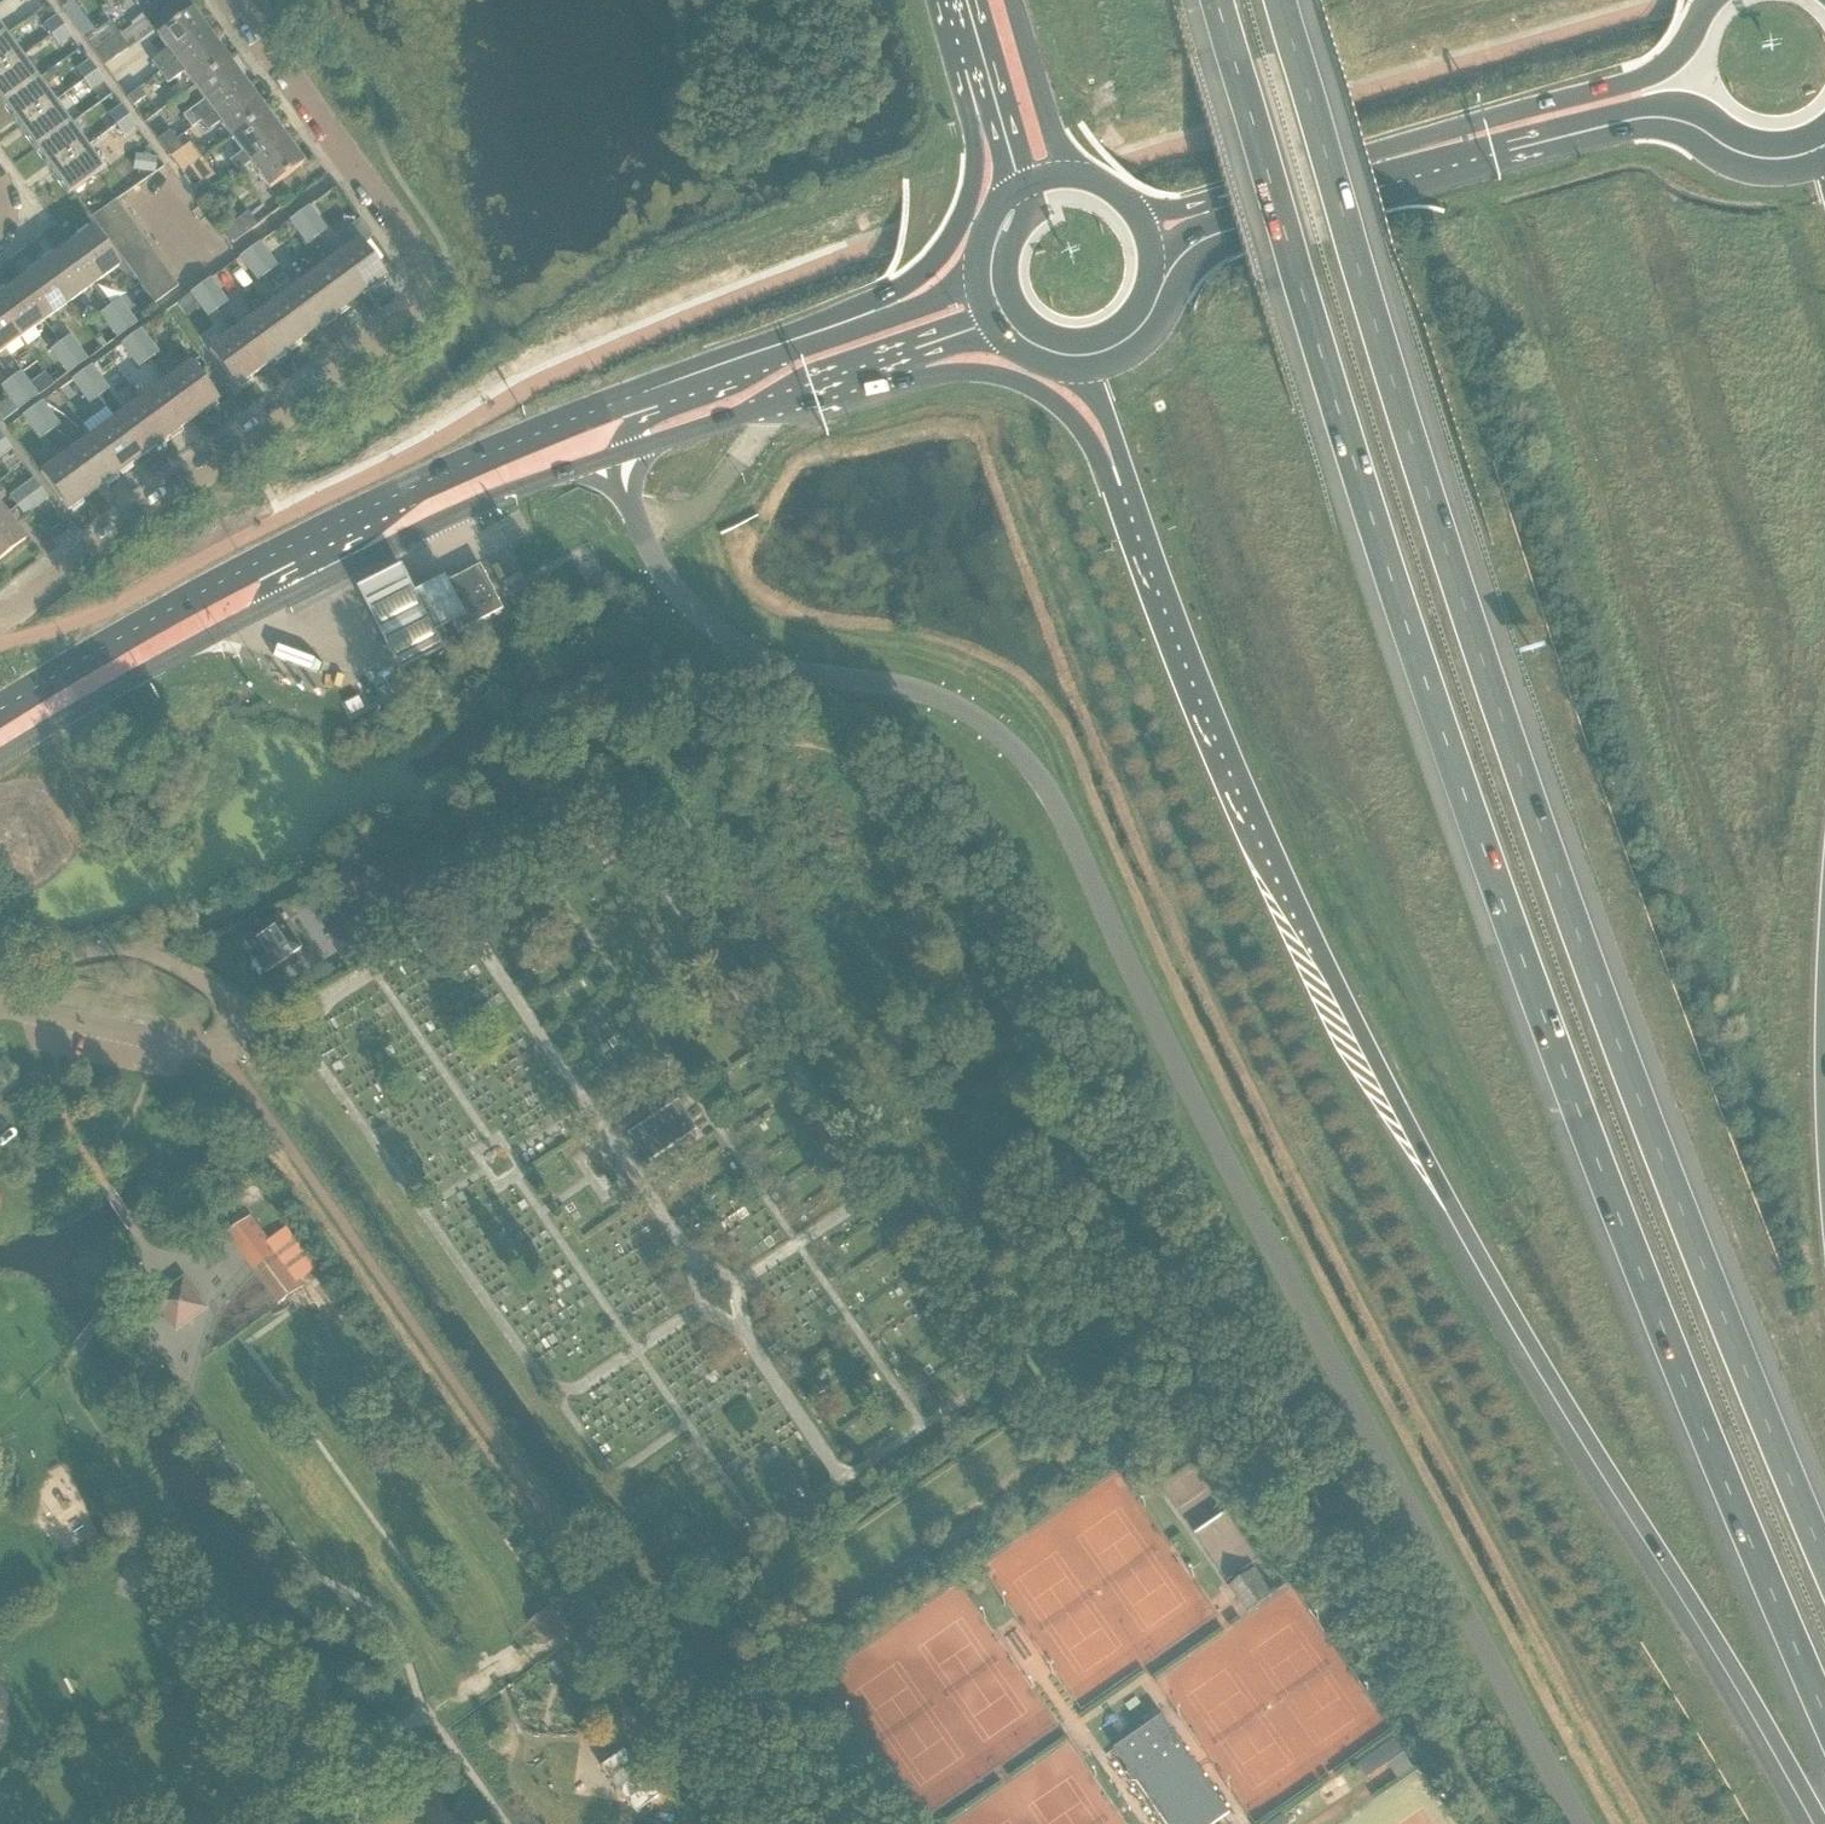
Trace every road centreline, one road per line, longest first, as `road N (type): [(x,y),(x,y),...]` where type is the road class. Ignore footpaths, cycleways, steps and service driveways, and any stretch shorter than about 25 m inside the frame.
road 1 (motorway): [(1217,0),(1289,251),(1476,826),(1672,1357),(1824,1716)]
road 2 (unclassified): [(617,455),(624,494),(664,572),(708,627),(796,669),(937,696),(1005,738),(1046,785),(1243,1197),(1586,1823)]
road 3 (motorway): [(1824,1549),(1525,801),(1279,0)]
road 4 (motorway): [(1136,497),(1271,842),(1425,1158),(1823,1823)]
road 5 (unclassified): [(0,616),(388,334),(423,297),(419,256),(231,0)]
road 6 (secondary): [(0,757),(367,558),(521,487),(617,455)]
road 7 (secondary): [(616,410),(298,544),(0,710)]
road 8 (secondary): [(1710,0),(1671,60),(1638,81),(1137,219)]
road 9 (secondary): [(966,69),(975,175),(954,235),(932,264),(872,302),(648,384),(616,410)]
road 10 (secondary): [(979,277),(934,302),(648,400)]
road 11 (secondary): [(1483,160),(1513,141),(1603,113),(1670,104),(1756,145),(1816,134)]
road 12 (secondary): [(1483,160),(1517,162),(1655,129),(1751,171),(1794,173),(1822,163)]
road 13 (unclassified): [(2,1001),(21,980),(56,965),(129,952),(156,956),(220,997),(228,1017),(216,1051)]
road 14 (motorway): [(894,366),(986,373),(1038,391),(1085,431),(1112,486),(1136,497)]
road 15 (secondary): [(617,455),(894,366)]
road 16 (secondary): [(1083,370),(1132,354),(1198,262),(1257,221)]
road 17 (secondary): [(1257,221),(1483,160)]
road 18 (unclassified): [(2,1001),(216,1051)]
road 19 (secondary): [(975,0),(1031,188)]
road 20 (secondary): [(1076,182),(1014,0)]
road 21 (secondary): [(1016,307),(1060,339),(1103,336),(1135,311),(1151,262)]
road 22 (motorway): [(1824,1147),(1824,964)]
road 23 (secondary): [(966,69),(983,96),(1008,203)]
road 24 (motorway): [(1083,370),(1136,497)]
road 25 (secondary): [(1016,307),(1007,255),(1031,212),(1031,188)]

